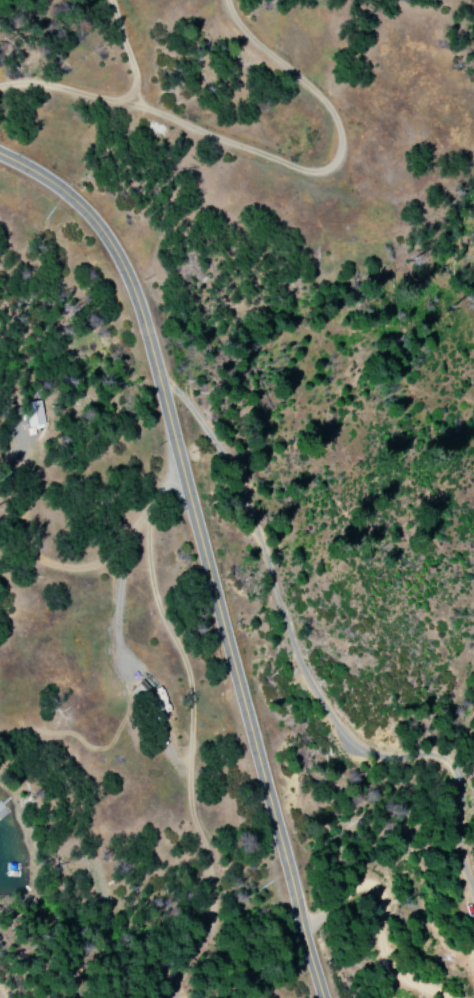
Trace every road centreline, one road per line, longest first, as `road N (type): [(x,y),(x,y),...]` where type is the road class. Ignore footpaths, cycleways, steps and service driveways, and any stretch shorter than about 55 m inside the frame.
road 1 (tertiary): [(366,997),(275,562),(231,422),(214,411),(208,366),(130,249),(0,174)]
road 2 (residential): [(214,411),(164,557),(197,584),(211,624),(211,677),(184,750)]
road 3 (residential): [(0,108),(130,103),(136,42),(87,0)]

